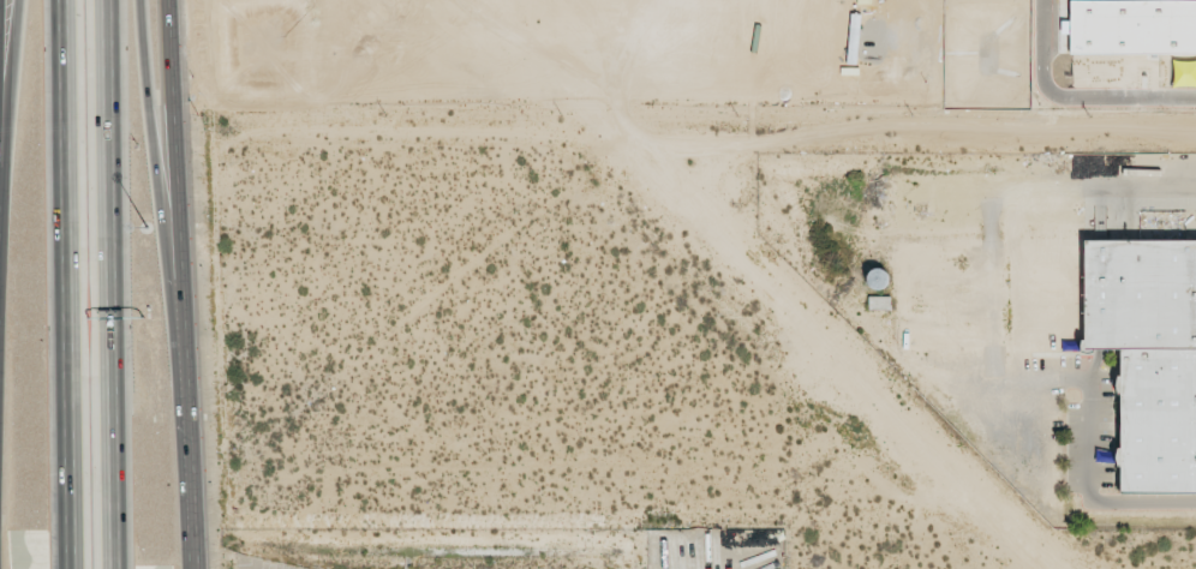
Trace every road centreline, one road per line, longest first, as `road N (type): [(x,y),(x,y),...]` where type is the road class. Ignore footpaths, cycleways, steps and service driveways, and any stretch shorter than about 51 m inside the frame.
road 1 (track): [(177,126),(1195,139)]
road 2 (secondary): [(196,568),(171,0)]
road 3 (motorway): [(62,0),(71,568)]
road 4 (motorway): [(123,568),(115,0)]
road 5 (motorway): [(185,301),(151,0)]
road 6 (motorway): [(26,0),(0,195)]

